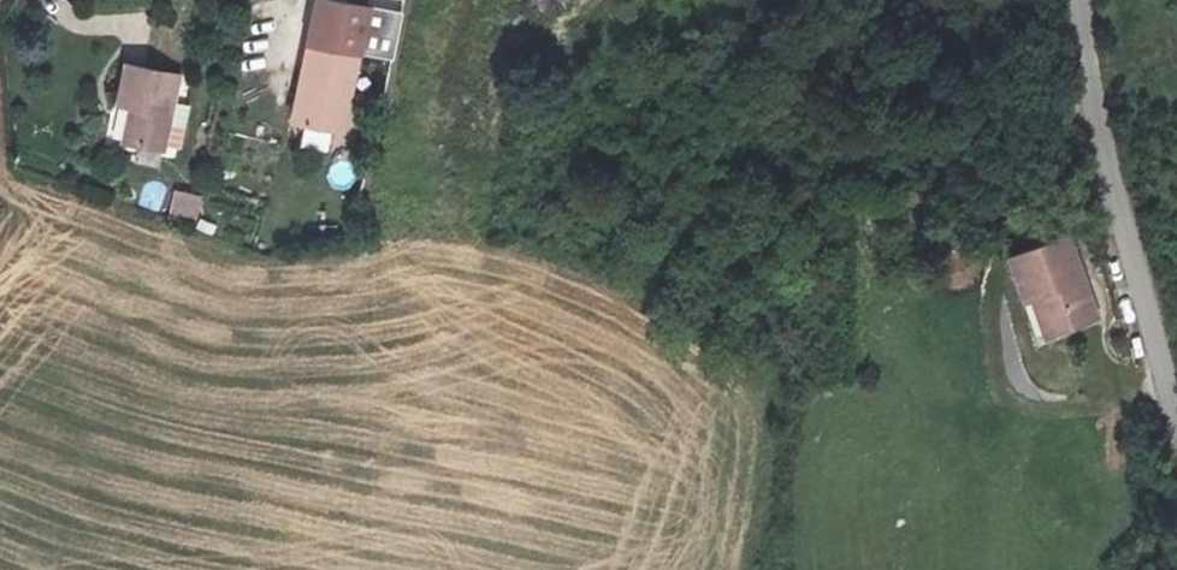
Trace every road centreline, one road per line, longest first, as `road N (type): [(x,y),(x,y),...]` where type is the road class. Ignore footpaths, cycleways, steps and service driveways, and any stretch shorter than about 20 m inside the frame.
road 1 (unclassified): [(1176,419),(1106,151),(1077,0)]

